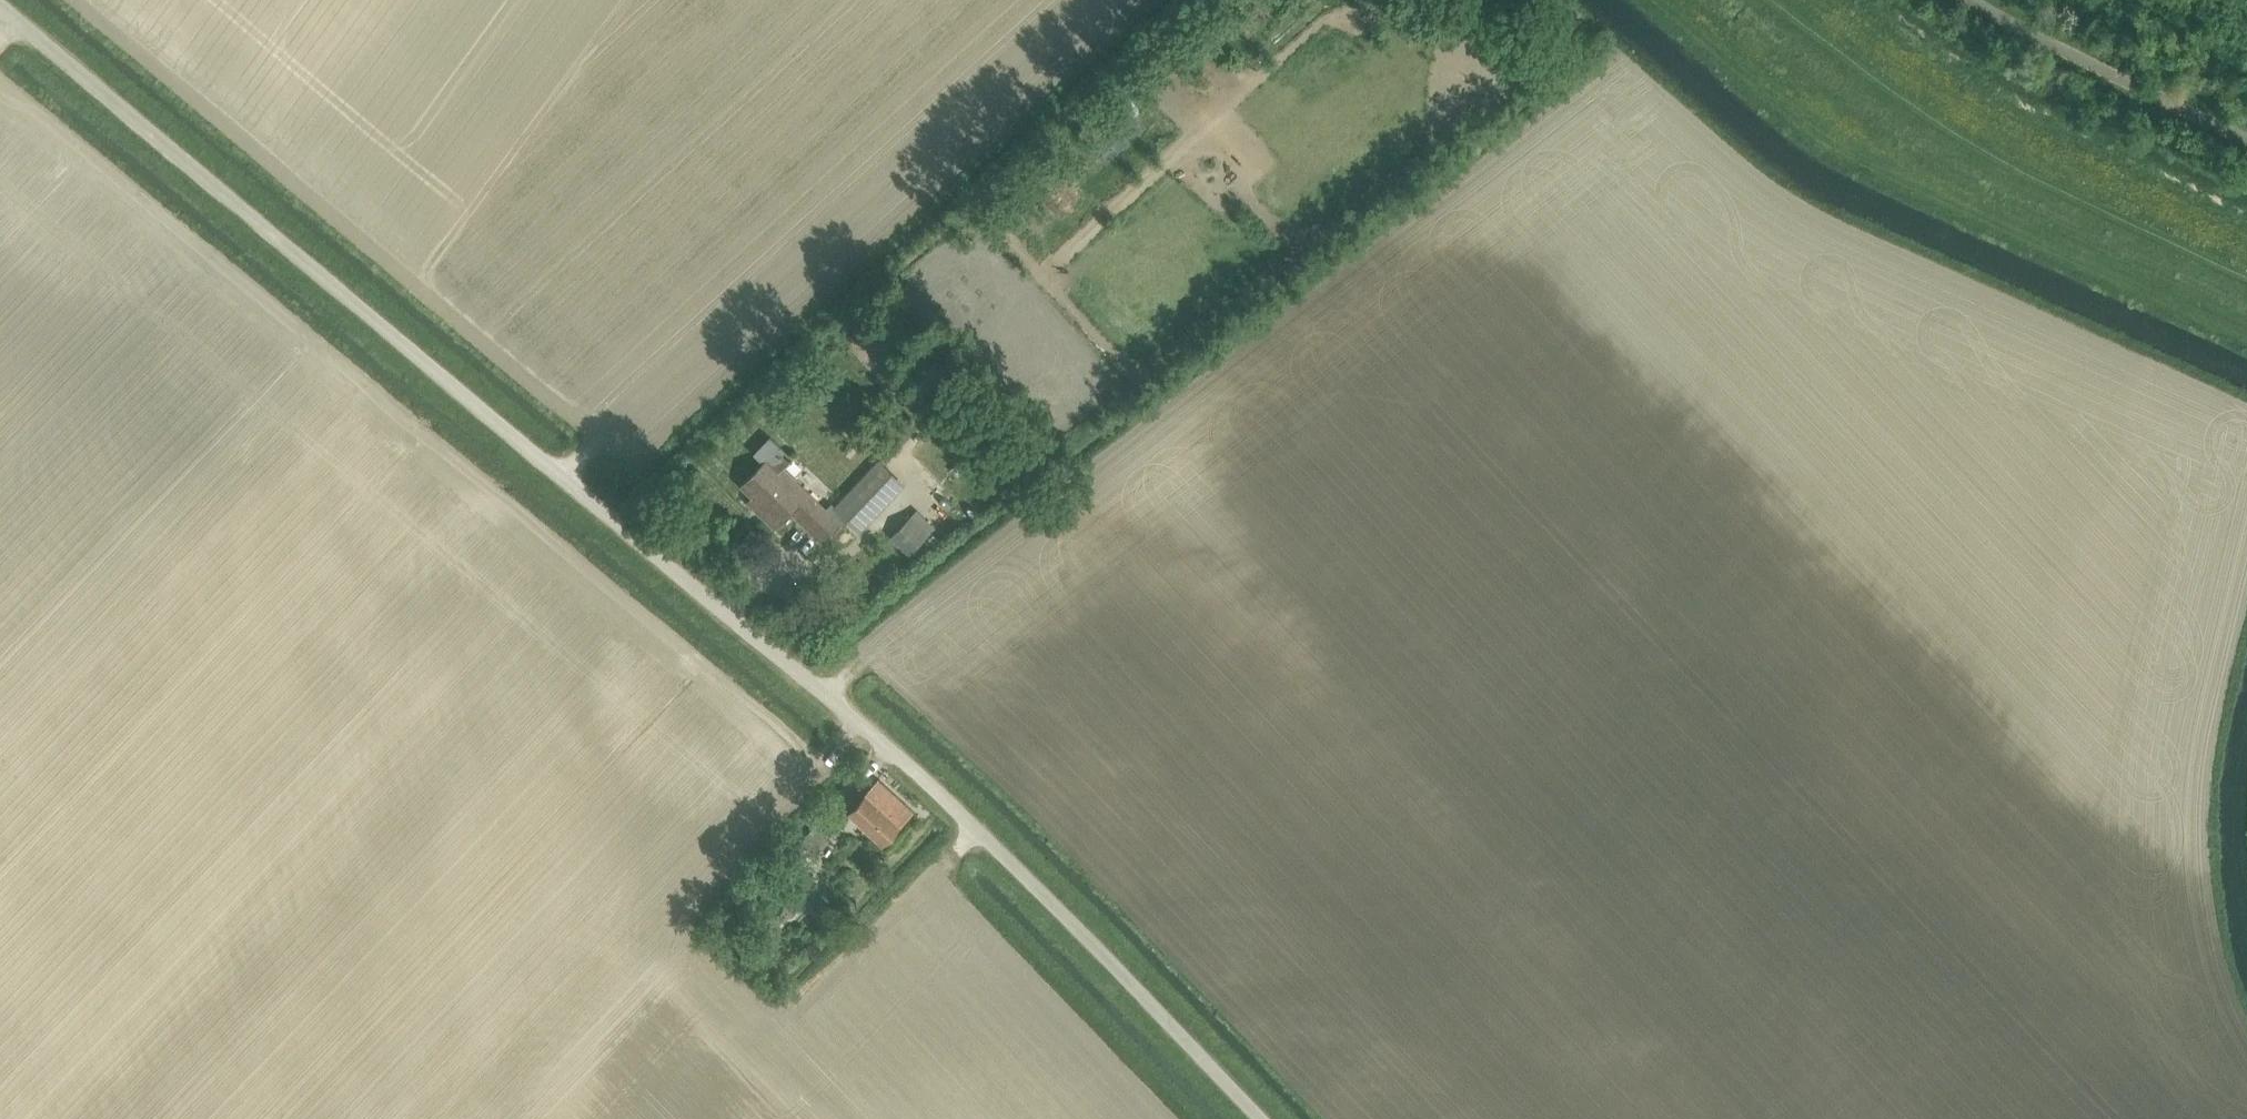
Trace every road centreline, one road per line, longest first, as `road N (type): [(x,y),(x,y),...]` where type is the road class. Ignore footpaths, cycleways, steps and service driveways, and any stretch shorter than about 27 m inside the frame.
road 1 (unclassified): [(1256,1118),(996,846),(835,703),(0,9)]
road 2 (track): [(2246,259),(1937,104),(1796,0)]

